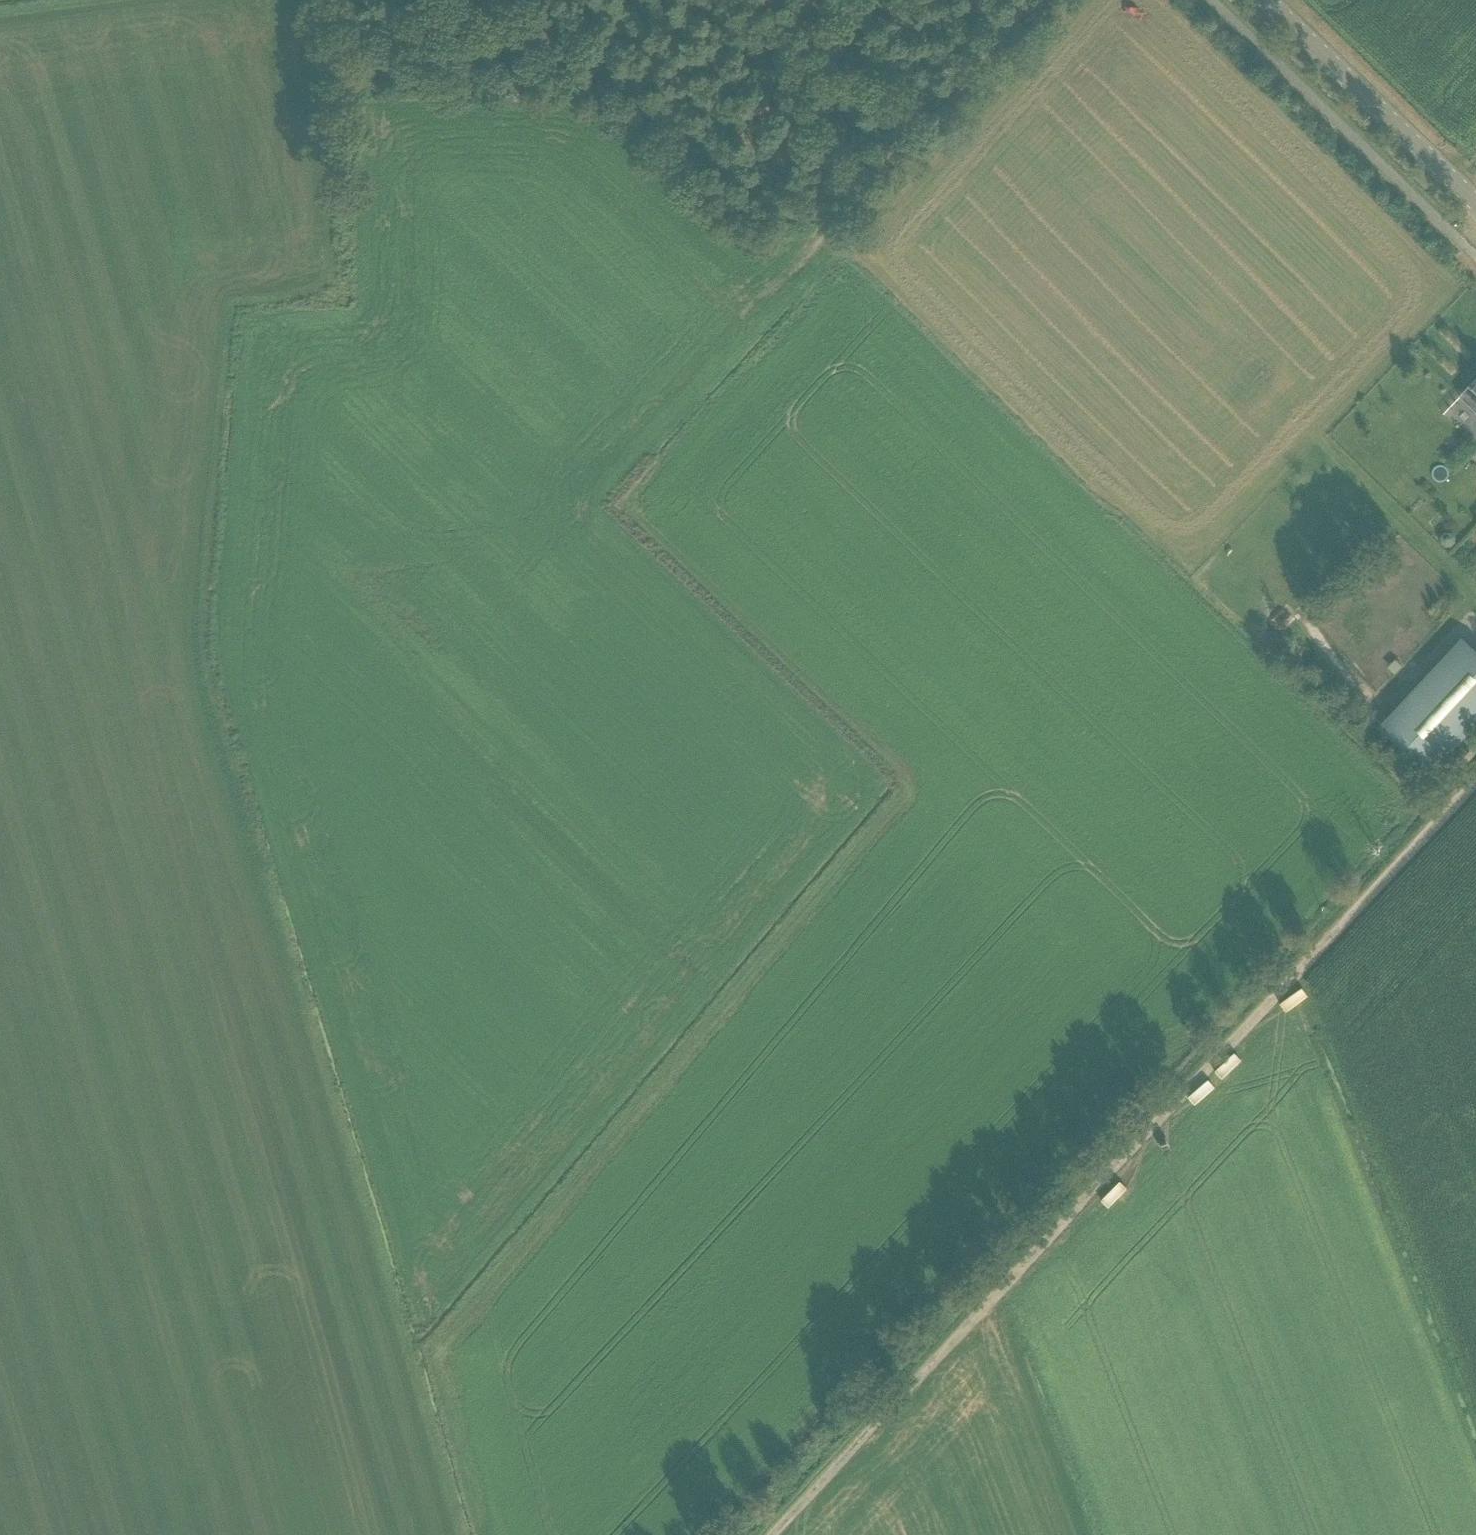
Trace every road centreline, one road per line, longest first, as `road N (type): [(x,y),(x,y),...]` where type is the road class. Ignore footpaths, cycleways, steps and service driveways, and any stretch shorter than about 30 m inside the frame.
road 1 (tertiary): [(1475,206),(1262,0)]

